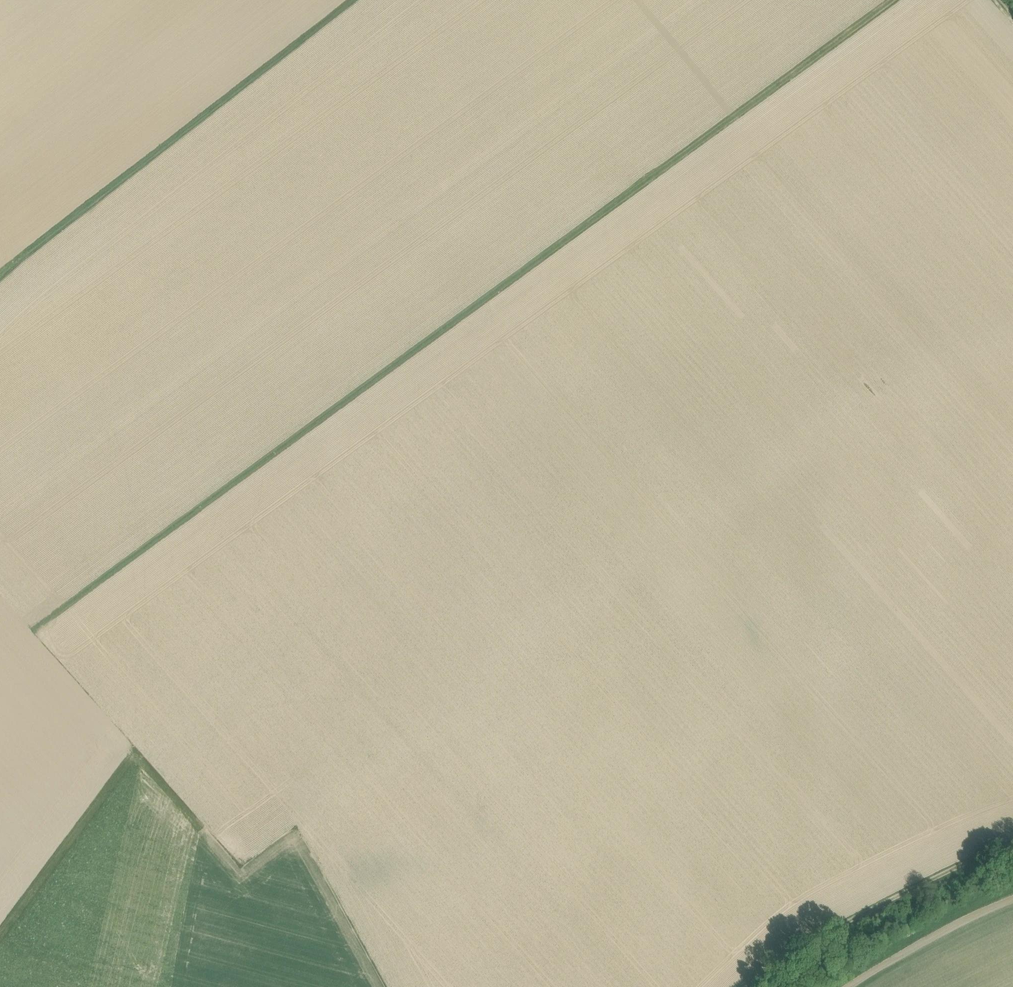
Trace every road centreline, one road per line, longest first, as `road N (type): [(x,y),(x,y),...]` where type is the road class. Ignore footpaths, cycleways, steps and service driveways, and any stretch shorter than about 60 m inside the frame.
road 1 (track): [(774,986),(845,926),(1012,849)]

